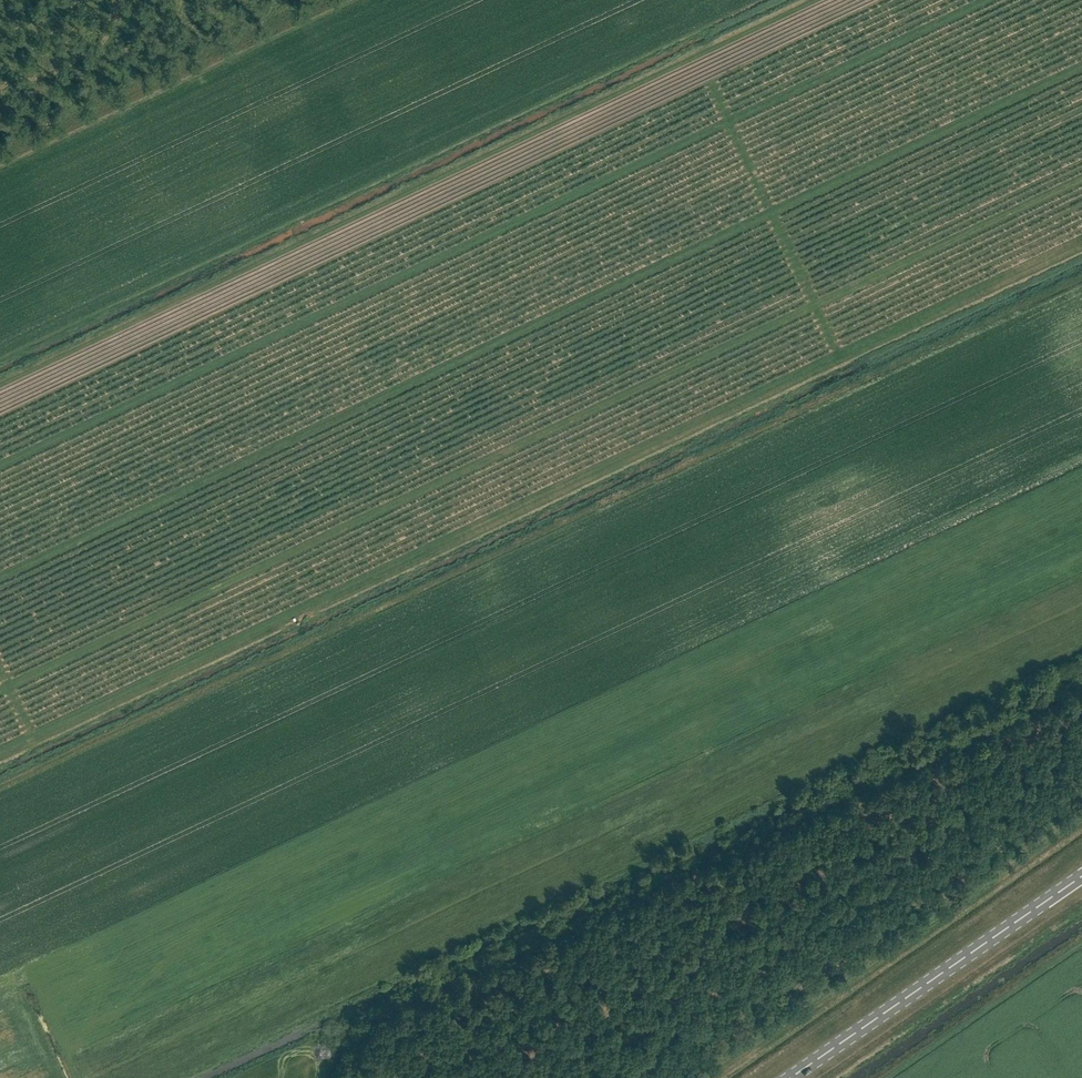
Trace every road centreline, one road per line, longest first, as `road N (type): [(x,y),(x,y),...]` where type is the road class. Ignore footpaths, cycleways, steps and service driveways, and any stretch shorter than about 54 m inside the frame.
road 1 (track): [(1081,818),(706,1077)]
road 2 (primary): [(791,1077),(1081,877)]

